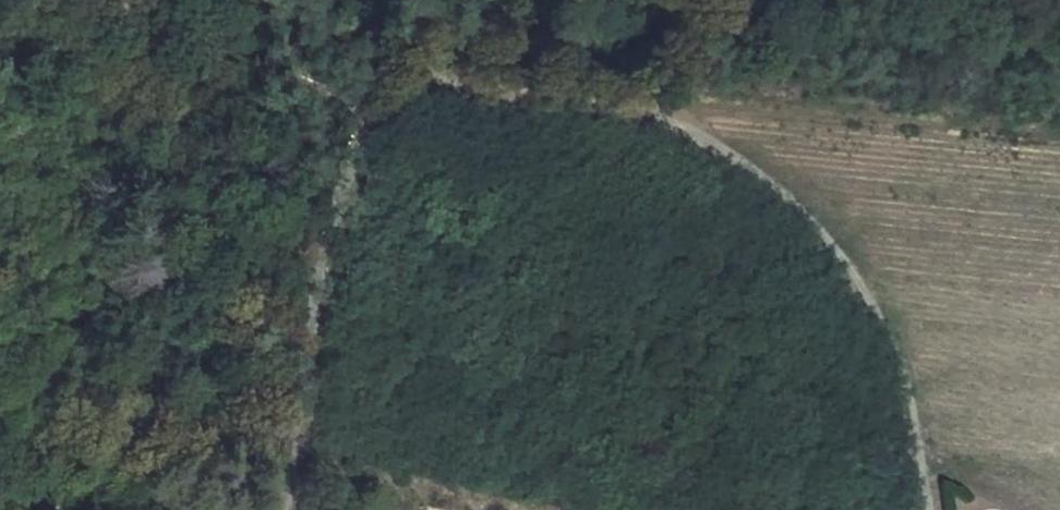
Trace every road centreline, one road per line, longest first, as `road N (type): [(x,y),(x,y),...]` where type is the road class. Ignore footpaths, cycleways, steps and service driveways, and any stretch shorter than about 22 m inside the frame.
road 1 (track): [(401,27),(686,134),(816,235),(861,300),(898,381),(921,509)]
road 2 (unclassified): [(275,509),(401,27)]
road 3 (track): [(401,27),(254,0)]

